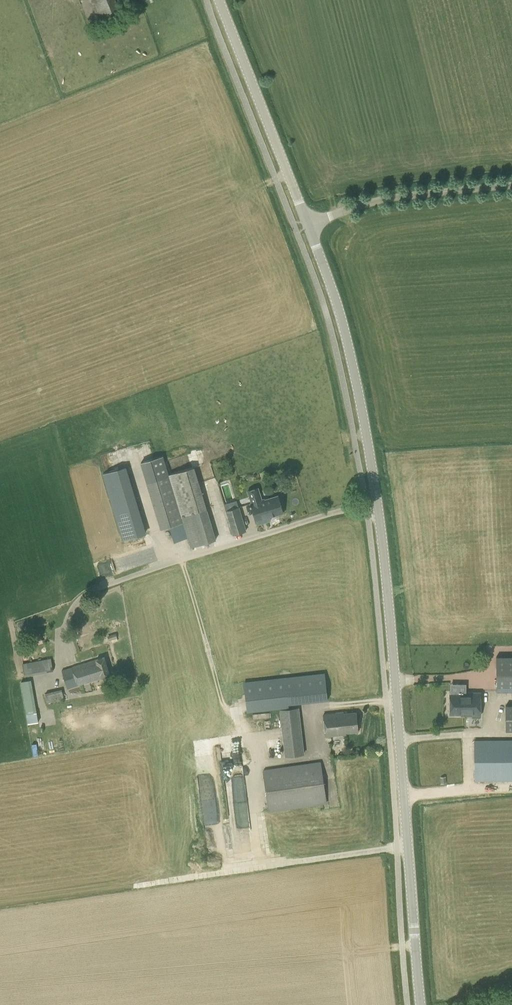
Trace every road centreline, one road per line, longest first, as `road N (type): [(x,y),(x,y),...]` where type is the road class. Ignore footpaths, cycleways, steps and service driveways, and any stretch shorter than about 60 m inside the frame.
road 1 (tertiary): [(420,1004),(377,504),(348,340),(307,223)]
road 2 (tertiary): [(307,223),(218,0)]
road 3 (unclassified): [(511,184),(404,195),(307,223)]

